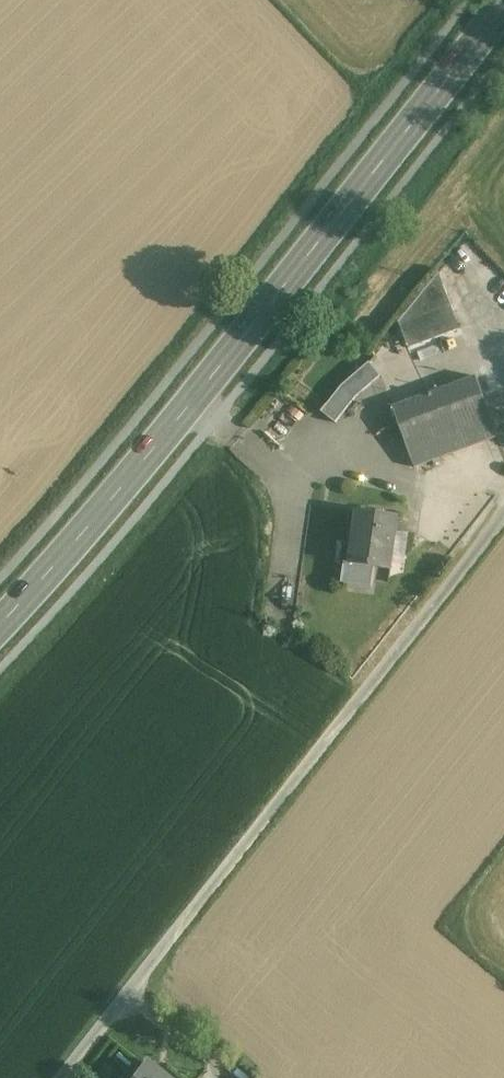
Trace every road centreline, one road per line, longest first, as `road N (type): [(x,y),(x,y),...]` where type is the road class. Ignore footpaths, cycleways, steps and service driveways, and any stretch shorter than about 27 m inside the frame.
road 1 (primary): [(0,631),(503,14)]
road 2 (residential): [(62,1077),(503,519)]

